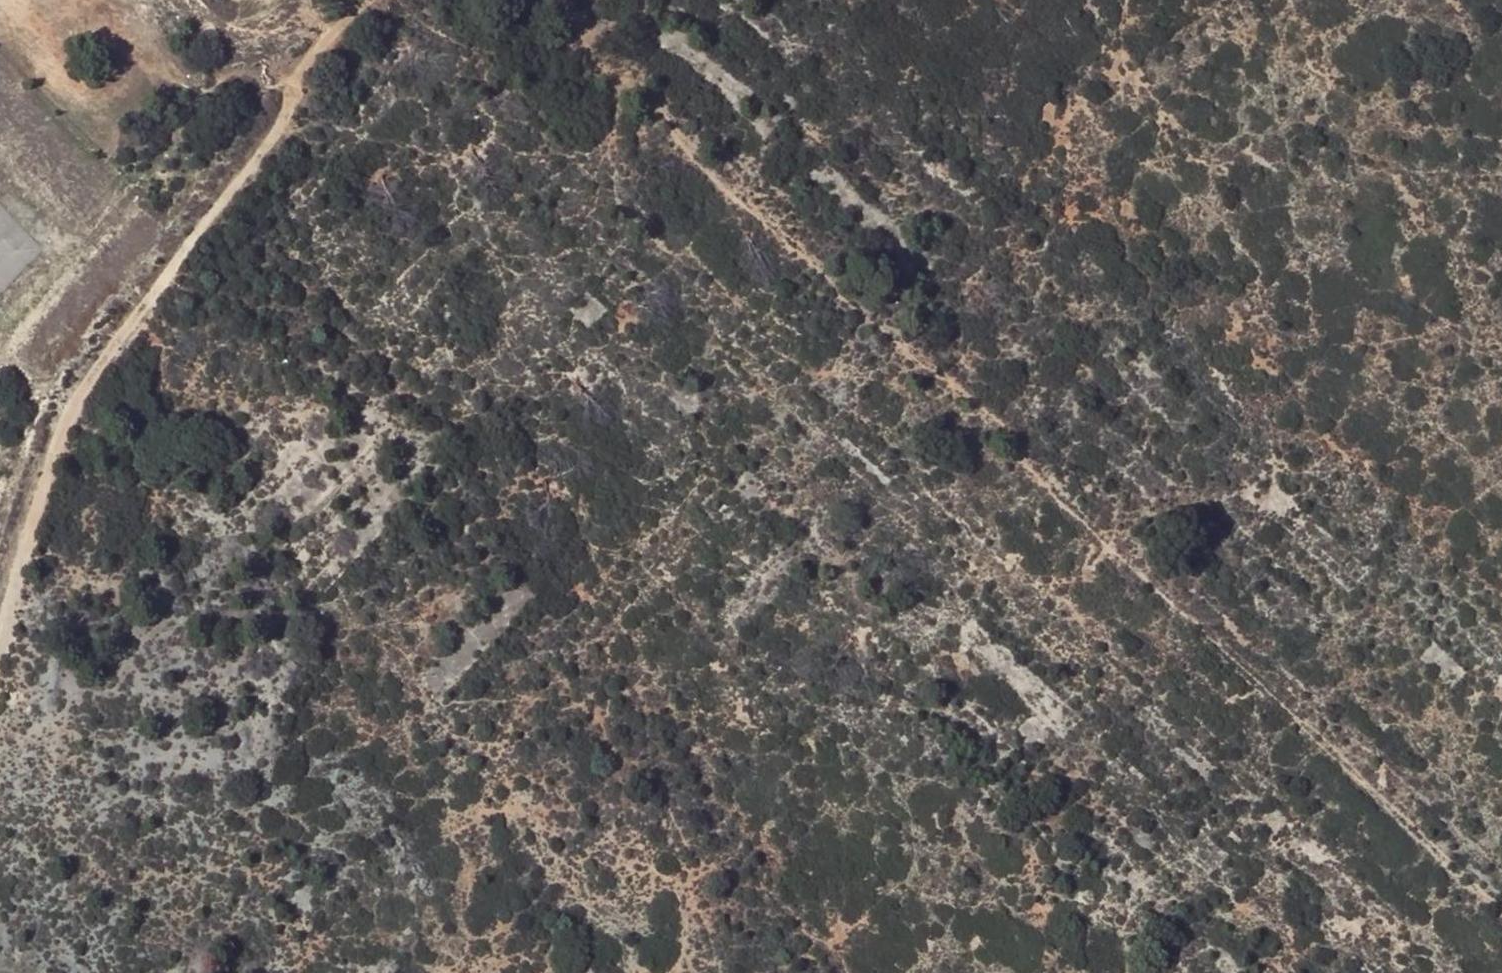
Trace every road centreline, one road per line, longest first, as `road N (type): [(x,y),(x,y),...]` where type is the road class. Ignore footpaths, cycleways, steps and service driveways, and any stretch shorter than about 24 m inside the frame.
road 1 (track): [(365,0),(288,93),(279,124),(200,238),(80,385),(0,595)]
road 2 (track): [(1501,893),(1196,619)]

